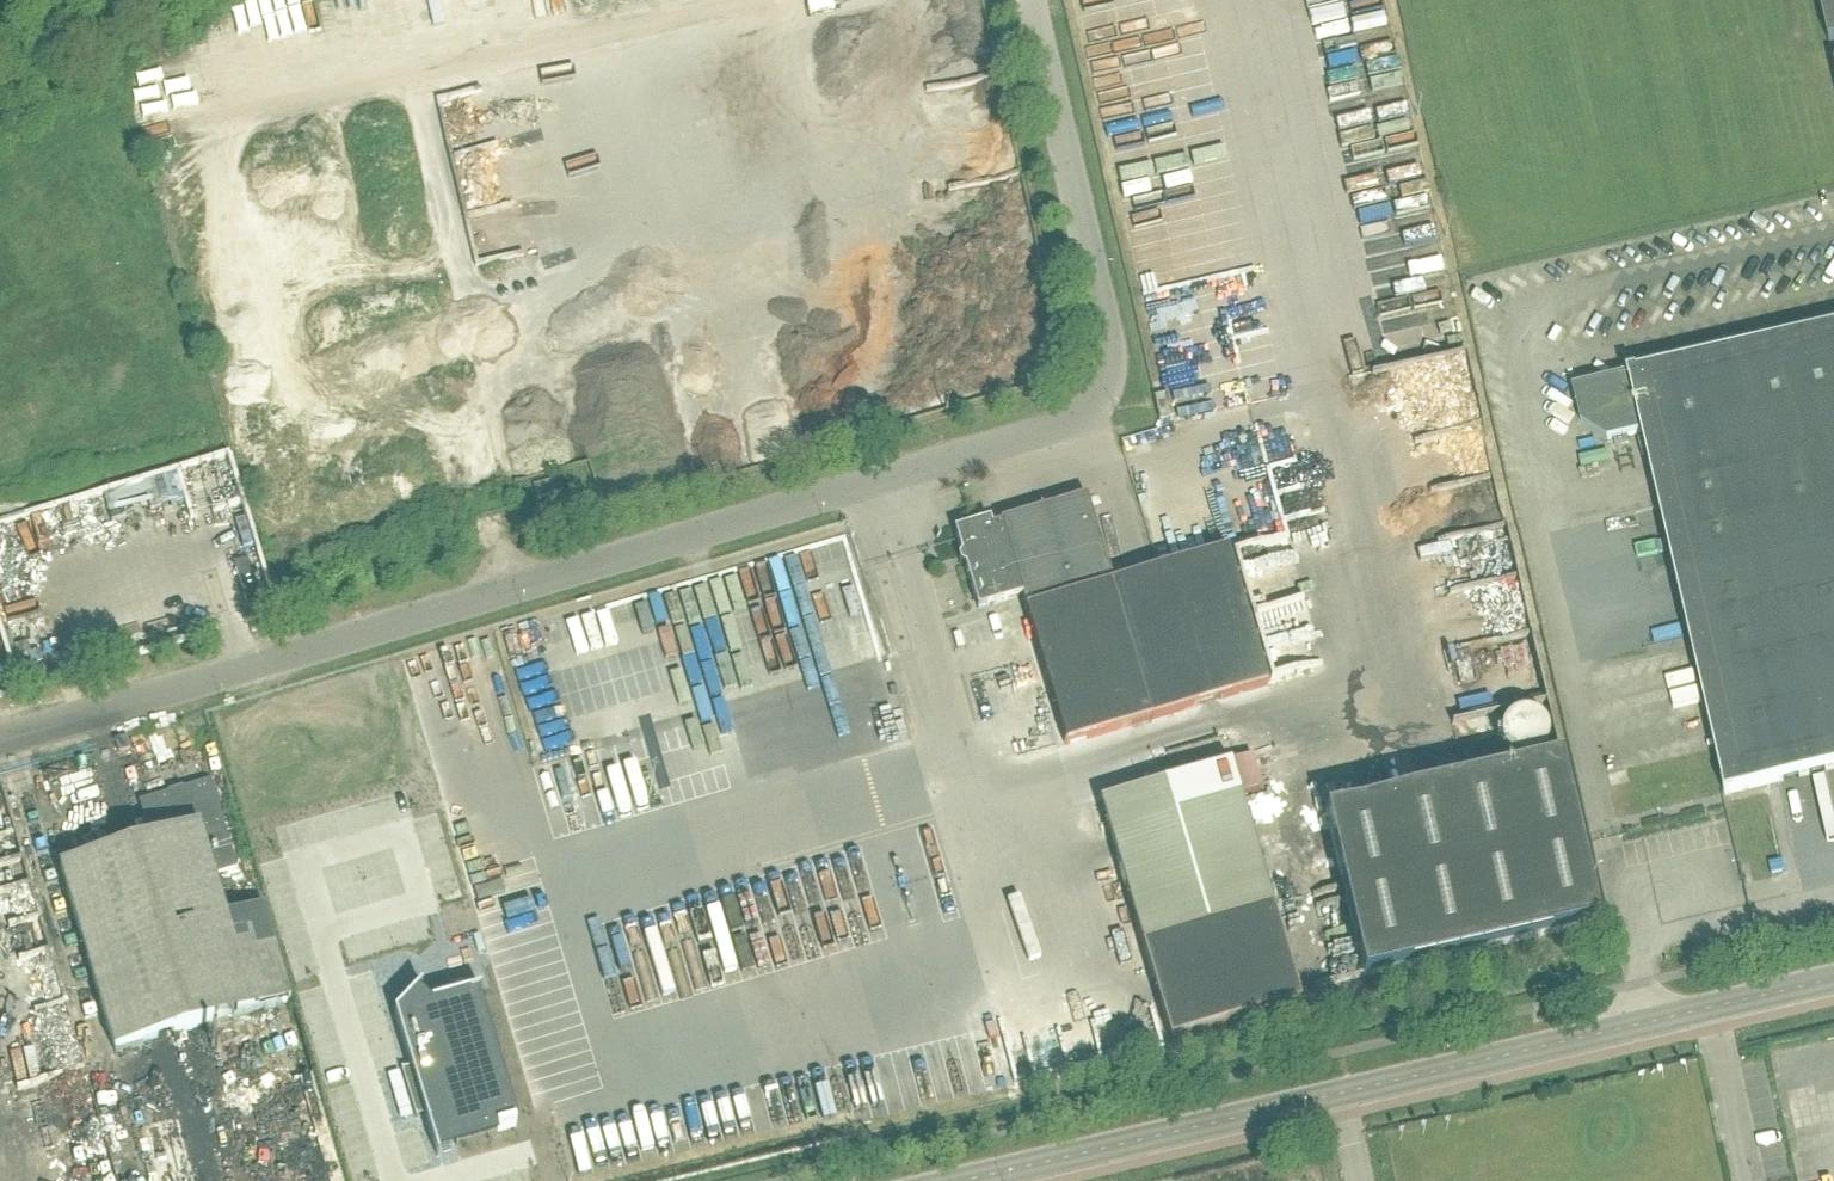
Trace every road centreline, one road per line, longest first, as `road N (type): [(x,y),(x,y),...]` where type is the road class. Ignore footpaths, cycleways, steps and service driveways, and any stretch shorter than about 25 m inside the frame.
road 1 (unclassified): [(0,731),(1060,417),(1095,390),(1104,326),(1031,19),(1033,0)]
road 2 (primary): [(963,1180),(1833,980)]

